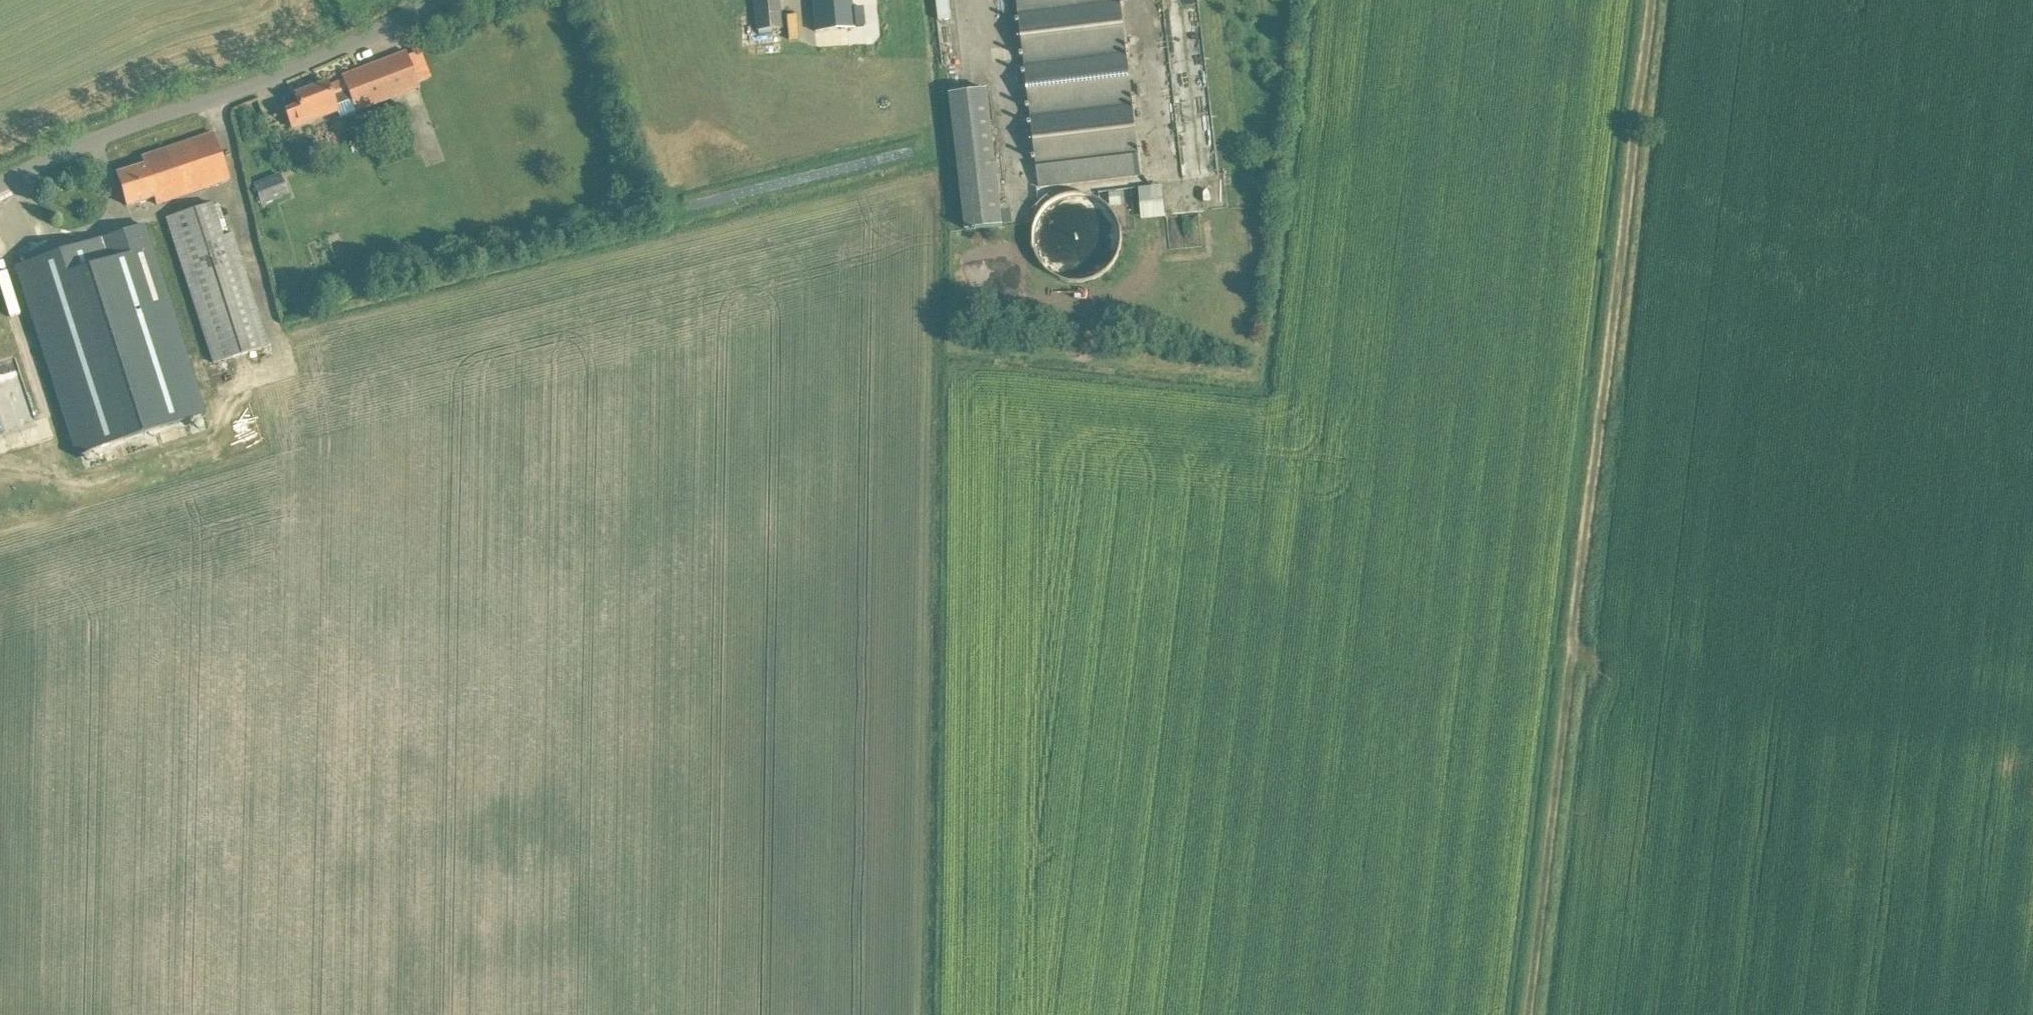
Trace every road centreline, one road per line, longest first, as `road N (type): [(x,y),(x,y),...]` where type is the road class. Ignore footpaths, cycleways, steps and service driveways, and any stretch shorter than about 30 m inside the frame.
road 1 (unclassified): [(0,182),(331,53),(438,0)]

